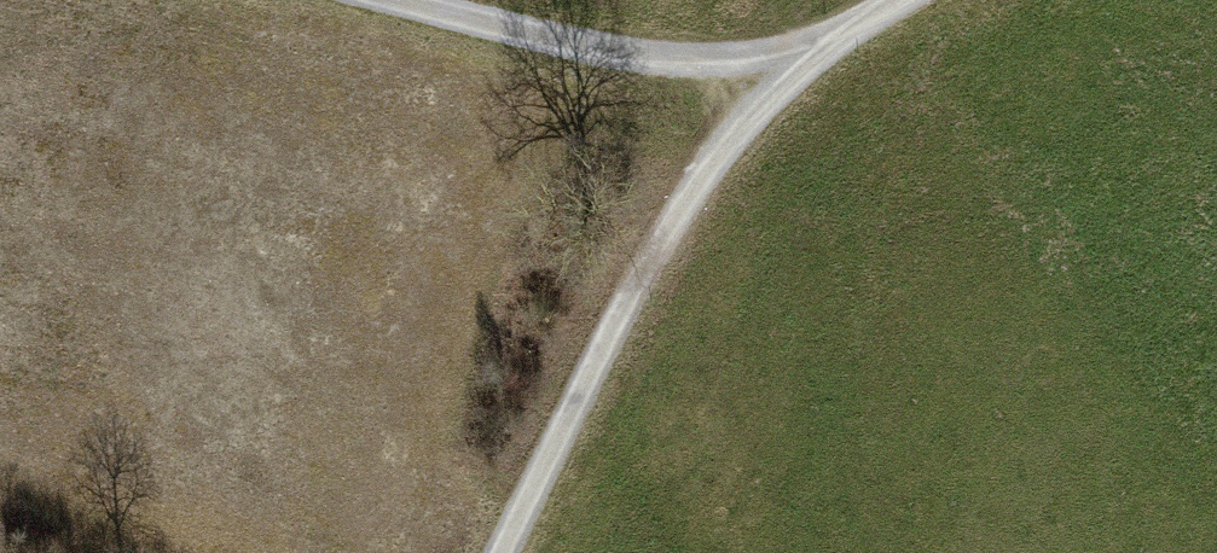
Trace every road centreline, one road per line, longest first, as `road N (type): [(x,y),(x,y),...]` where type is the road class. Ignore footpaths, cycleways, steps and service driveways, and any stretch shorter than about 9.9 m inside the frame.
road 1 (track): [(836,38),(713,160),(671,225),(505,552)]
road 2 (track): [(383,0),(547,41),(666,57),(836,38)]

